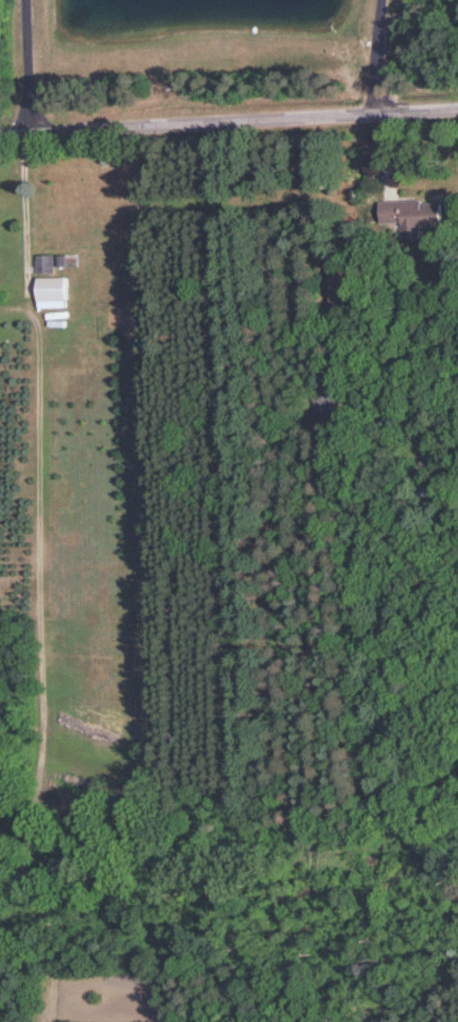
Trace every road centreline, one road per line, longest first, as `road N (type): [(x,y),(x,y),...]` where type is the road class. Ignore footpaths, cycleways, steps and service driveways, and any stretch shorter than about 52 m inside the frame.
road 1 (residential): [(0,135),(457,110)]
road 2 (residential): [(24,0),(27,133)]

